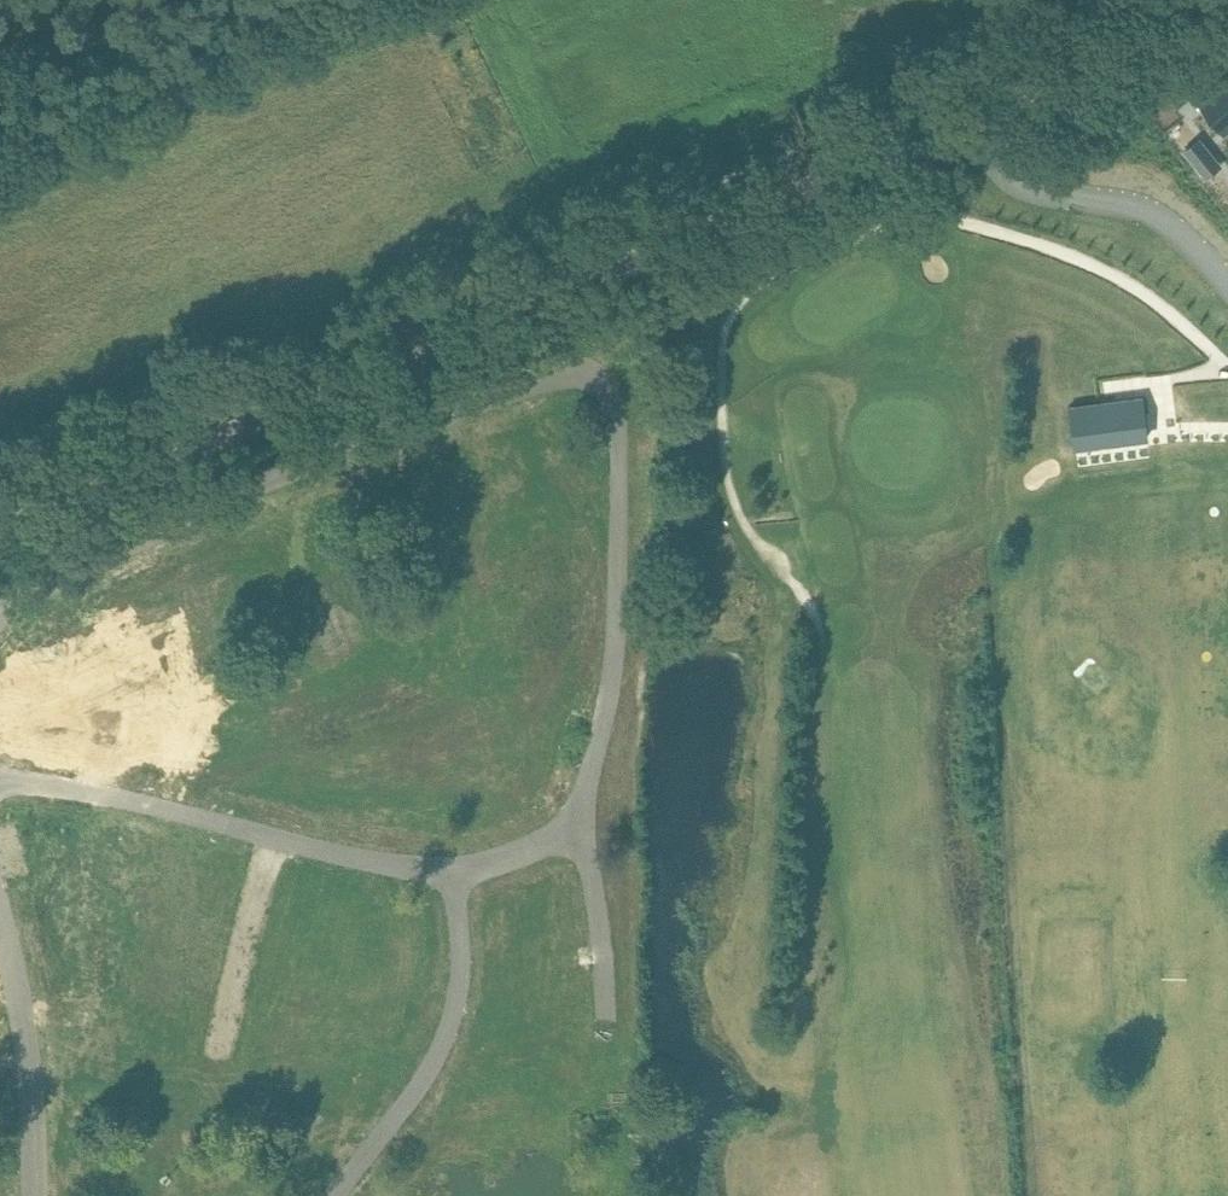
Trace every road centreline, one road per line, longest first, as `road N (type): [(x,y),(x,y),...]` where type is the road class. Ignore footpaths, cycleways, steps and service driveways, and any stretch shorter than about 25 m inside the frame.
road 1 (unclassified): [(0,532),(1016,101),(1122,49),(1192,0)]
road 2 (residential): [(0,609),(284,465),(576,371),(606,388),(622,436),(613,672),(580,826)]
road 3 (residential): [(451,876),(0,779)]
road 4 (residential): [(451,876),(460,974),(449,1032),(405,1109),(331,1195)]
road 5 (residential): [(39,1195),(22,1008),(0,931)]
road 6 (residential): [(580,826),(609,1015)]
road 7 (residential): [(580,826),(517,858),(451,876)]

